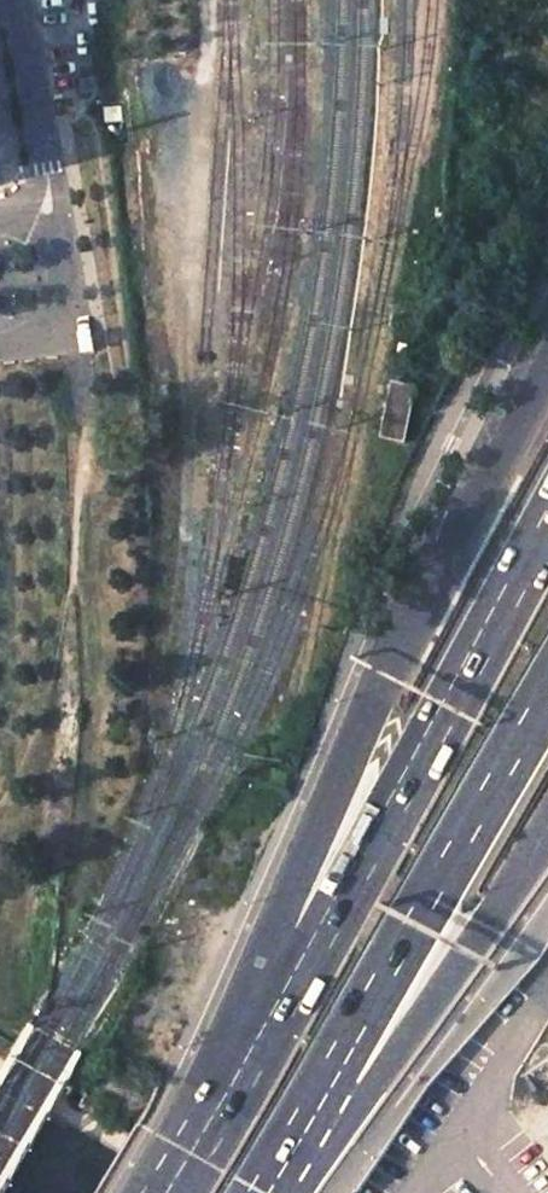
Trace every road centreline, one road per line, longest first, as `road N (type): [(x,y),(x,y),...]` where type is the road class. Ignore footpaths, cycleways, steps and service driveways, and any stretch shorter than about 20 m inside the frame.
road 1 (trunk): [(547,369),(387,673),(207,1129)]
road 2 (trunk): [(547,532),(207,1129)]
road 3 (trunk): [(281,1183),(547,703)]
road 4 (trunk): [(281,1183),(467,952),(547,836)]
road 5 (unclassified): [(14,0),(43,176)]

